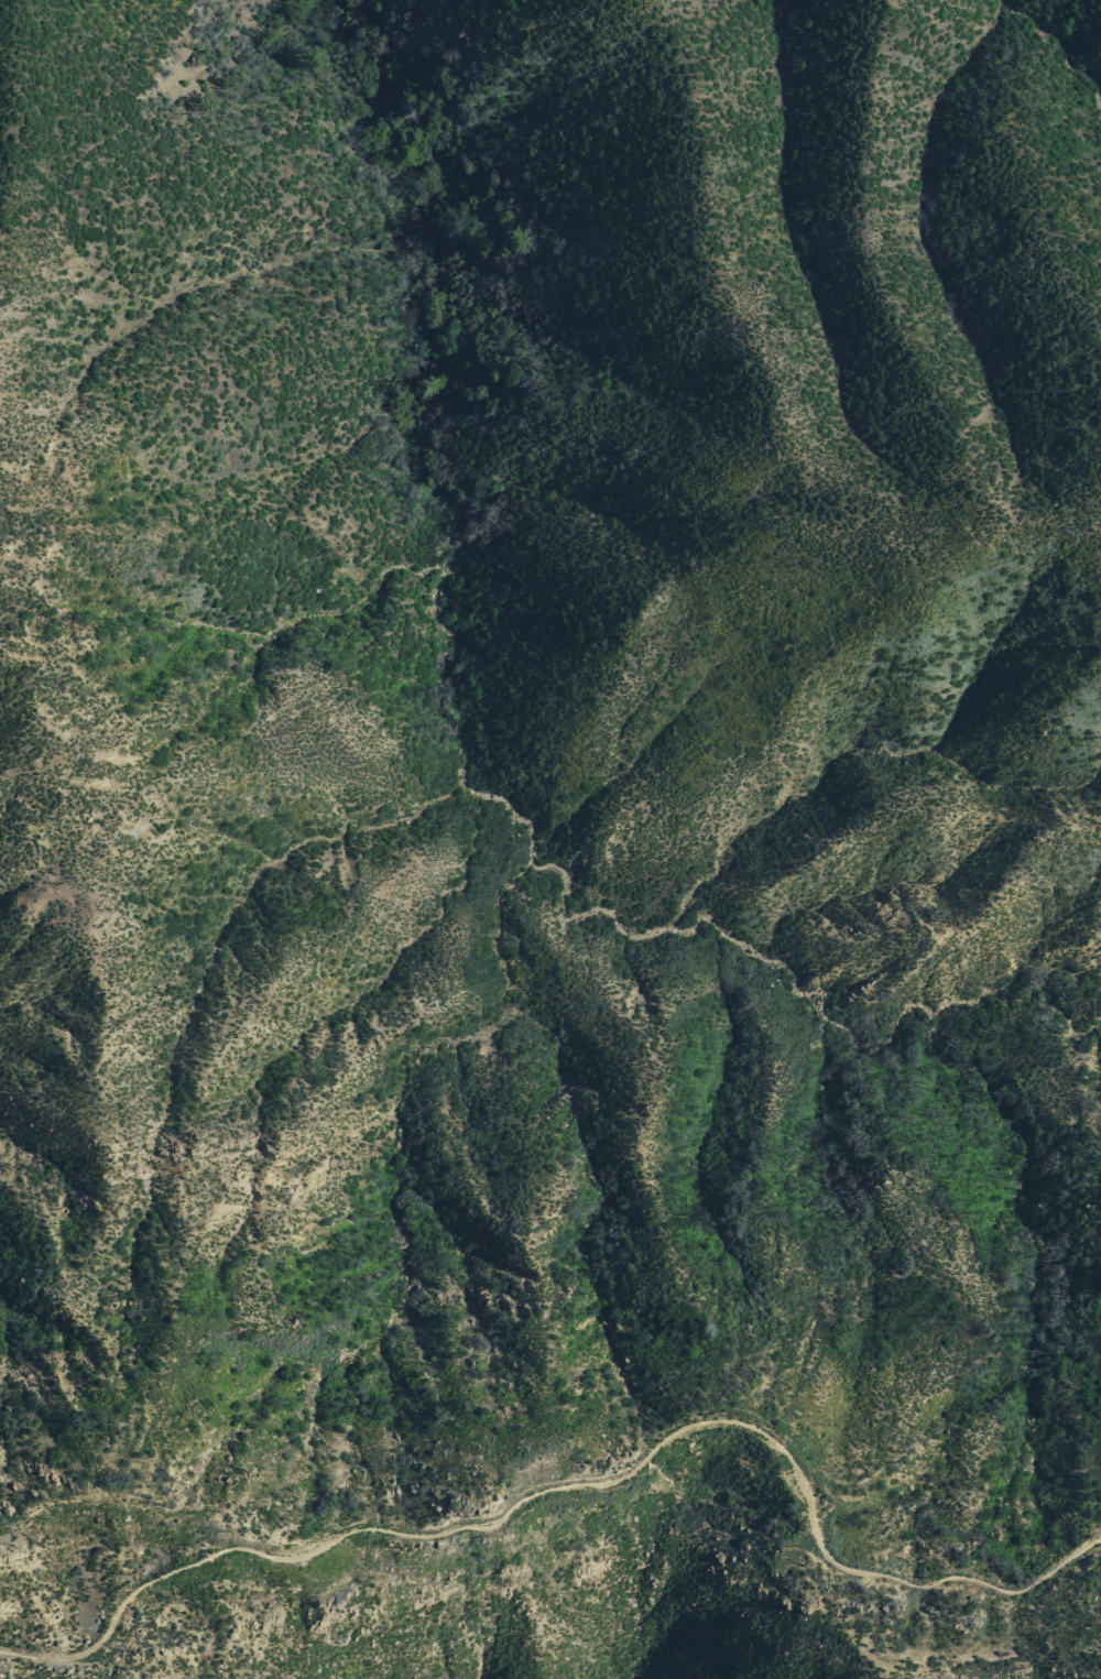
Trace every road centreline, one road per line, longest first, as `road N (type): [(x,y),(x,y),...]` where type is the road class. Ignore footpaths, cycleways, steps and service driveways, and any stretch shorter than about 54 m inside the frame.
road 1 (track): [(1100,1540),(1014,1598),(949,1578),(914,1592),(850,1572),(822,1553),(804,1476),(777,1444),(742,1424),(708,1420),(663,1439),(618,1481),(532,1500),(494,1526),(345,1533),(303,1556),(272,1559),(238,1551),(155,1579),(122,1605),(103,1646),(77,1659),(0,1650)]

